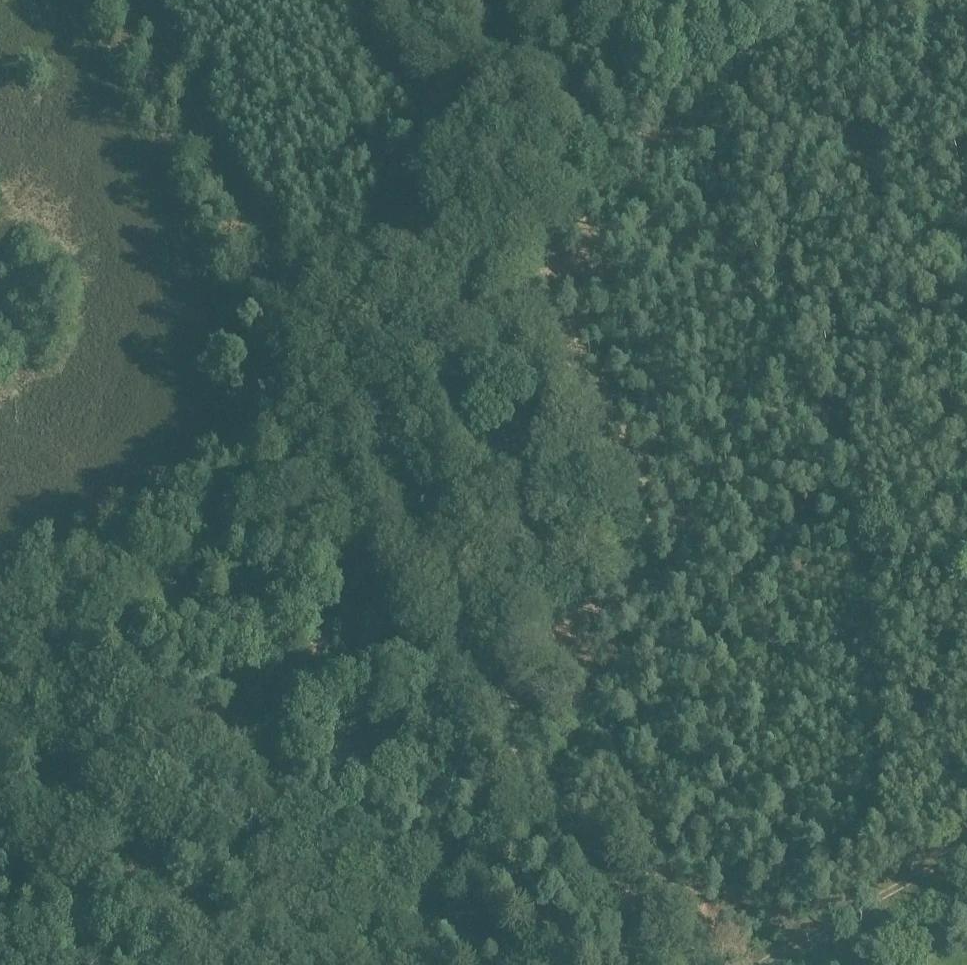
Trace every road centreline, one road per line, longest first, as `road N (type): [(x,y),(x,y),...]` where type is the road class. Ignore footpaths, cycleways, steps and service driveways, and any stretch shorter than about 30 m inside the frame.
road 1 (track): [(548,964),(124,753),(128,671),(160,595),(372,452),(564,41),(557,0)]
road 2 (track): [(633,964),(149,0)]
road 3 (track): [(767,964),(966,857)]
road 4 (track): [(124,753),(0,690)]

